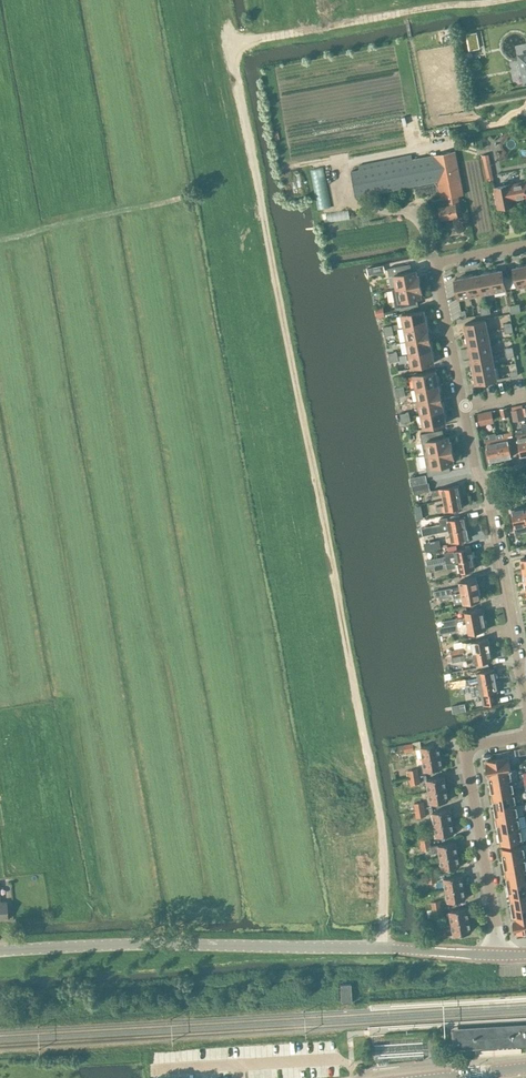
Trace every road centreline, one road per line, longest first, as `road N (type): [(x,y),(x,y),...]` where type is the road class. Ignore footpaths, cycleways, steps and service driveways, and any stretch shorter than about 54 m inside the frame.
road 1 (unclassified): [(0,952),(140,943),(500,946)]
road 2 (residential): [(500,946),(464,749),(525,738)]
road 3 (residential): [(463,408),(435,265),(525,247)]
road 4 (residential): [(525,694),(488,499)]

